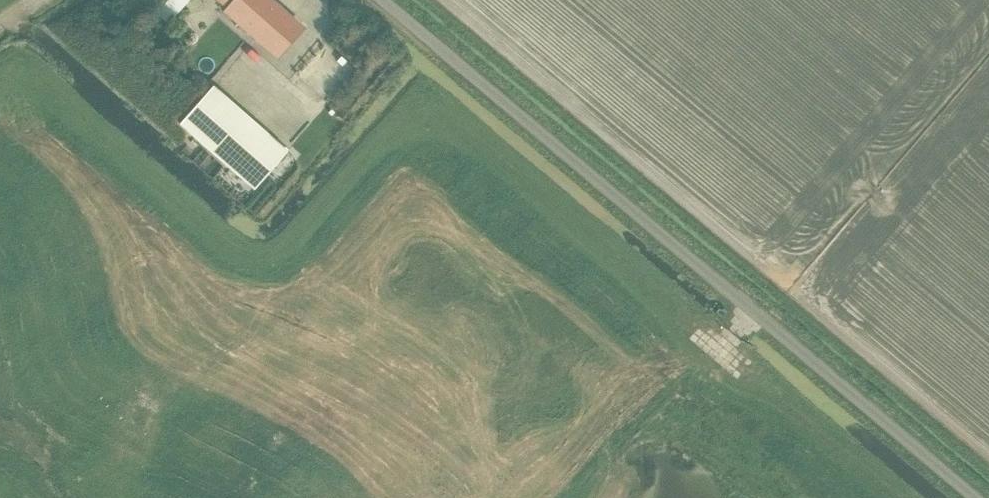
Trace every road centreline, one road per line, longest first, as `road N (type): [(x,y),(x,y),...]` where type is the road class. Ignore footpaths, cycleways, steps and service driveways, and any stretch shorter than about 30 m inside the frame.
road 1 (unclassified): [(971,497),(382,0)]

